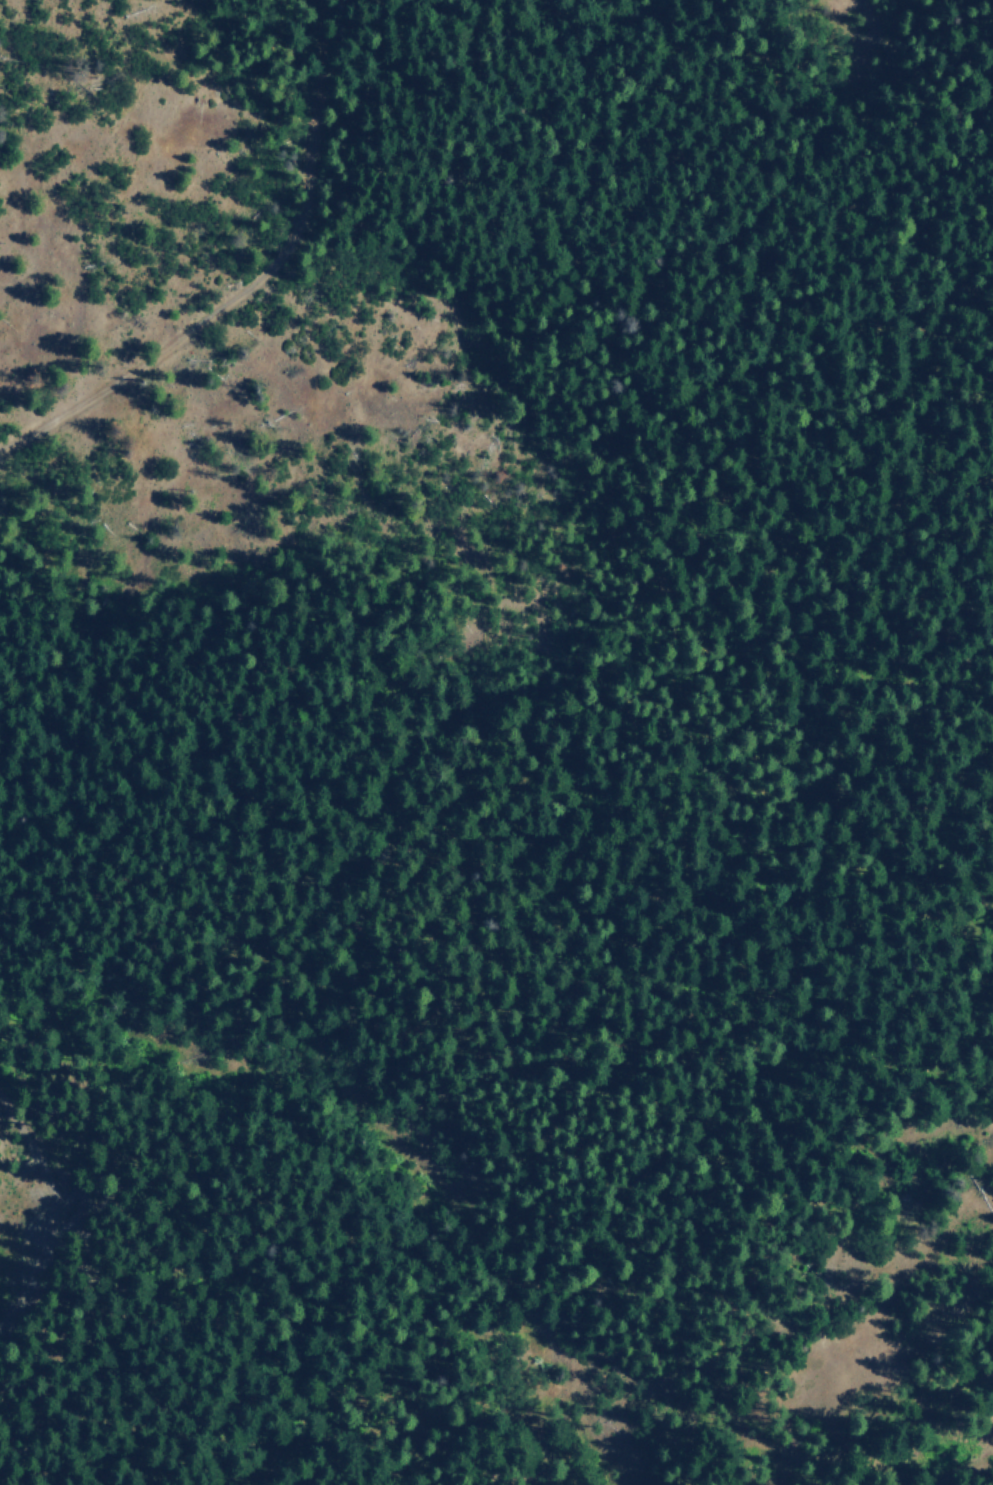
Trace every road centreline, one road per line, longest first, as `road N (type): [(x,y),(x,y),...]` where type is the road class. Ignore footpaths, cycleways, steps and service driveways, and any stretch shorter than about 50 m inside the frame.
road 1 (track): [(0,454),(124,382),(282,263),(304,223),(327,0)]
road 2 (track): [(0,1329),(34,1279),(50,1236),(51,1193),(34,1148),(0,1104)]

